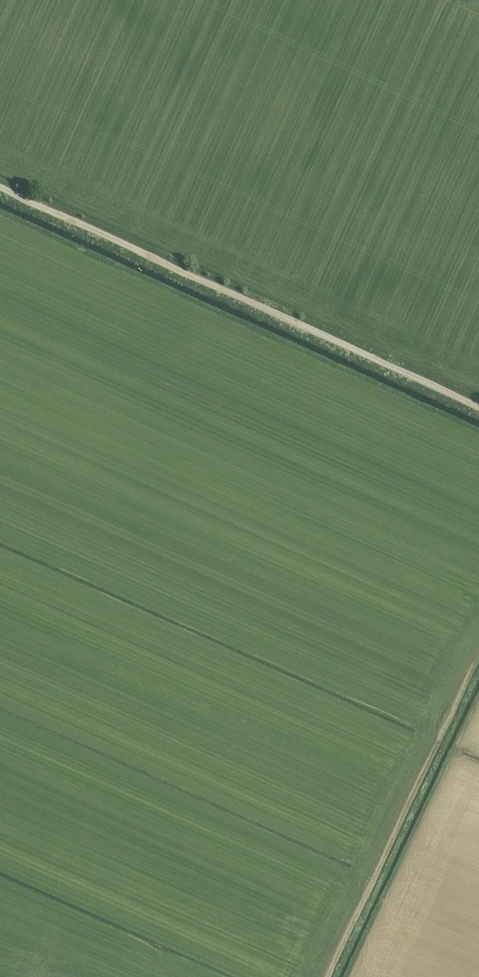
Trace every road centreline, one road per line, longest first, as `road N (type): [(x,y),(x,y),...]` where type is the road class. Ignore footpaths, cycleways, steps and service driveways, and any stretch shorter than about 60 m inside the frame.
road 1 (track): [(478,406),(0,187)]

